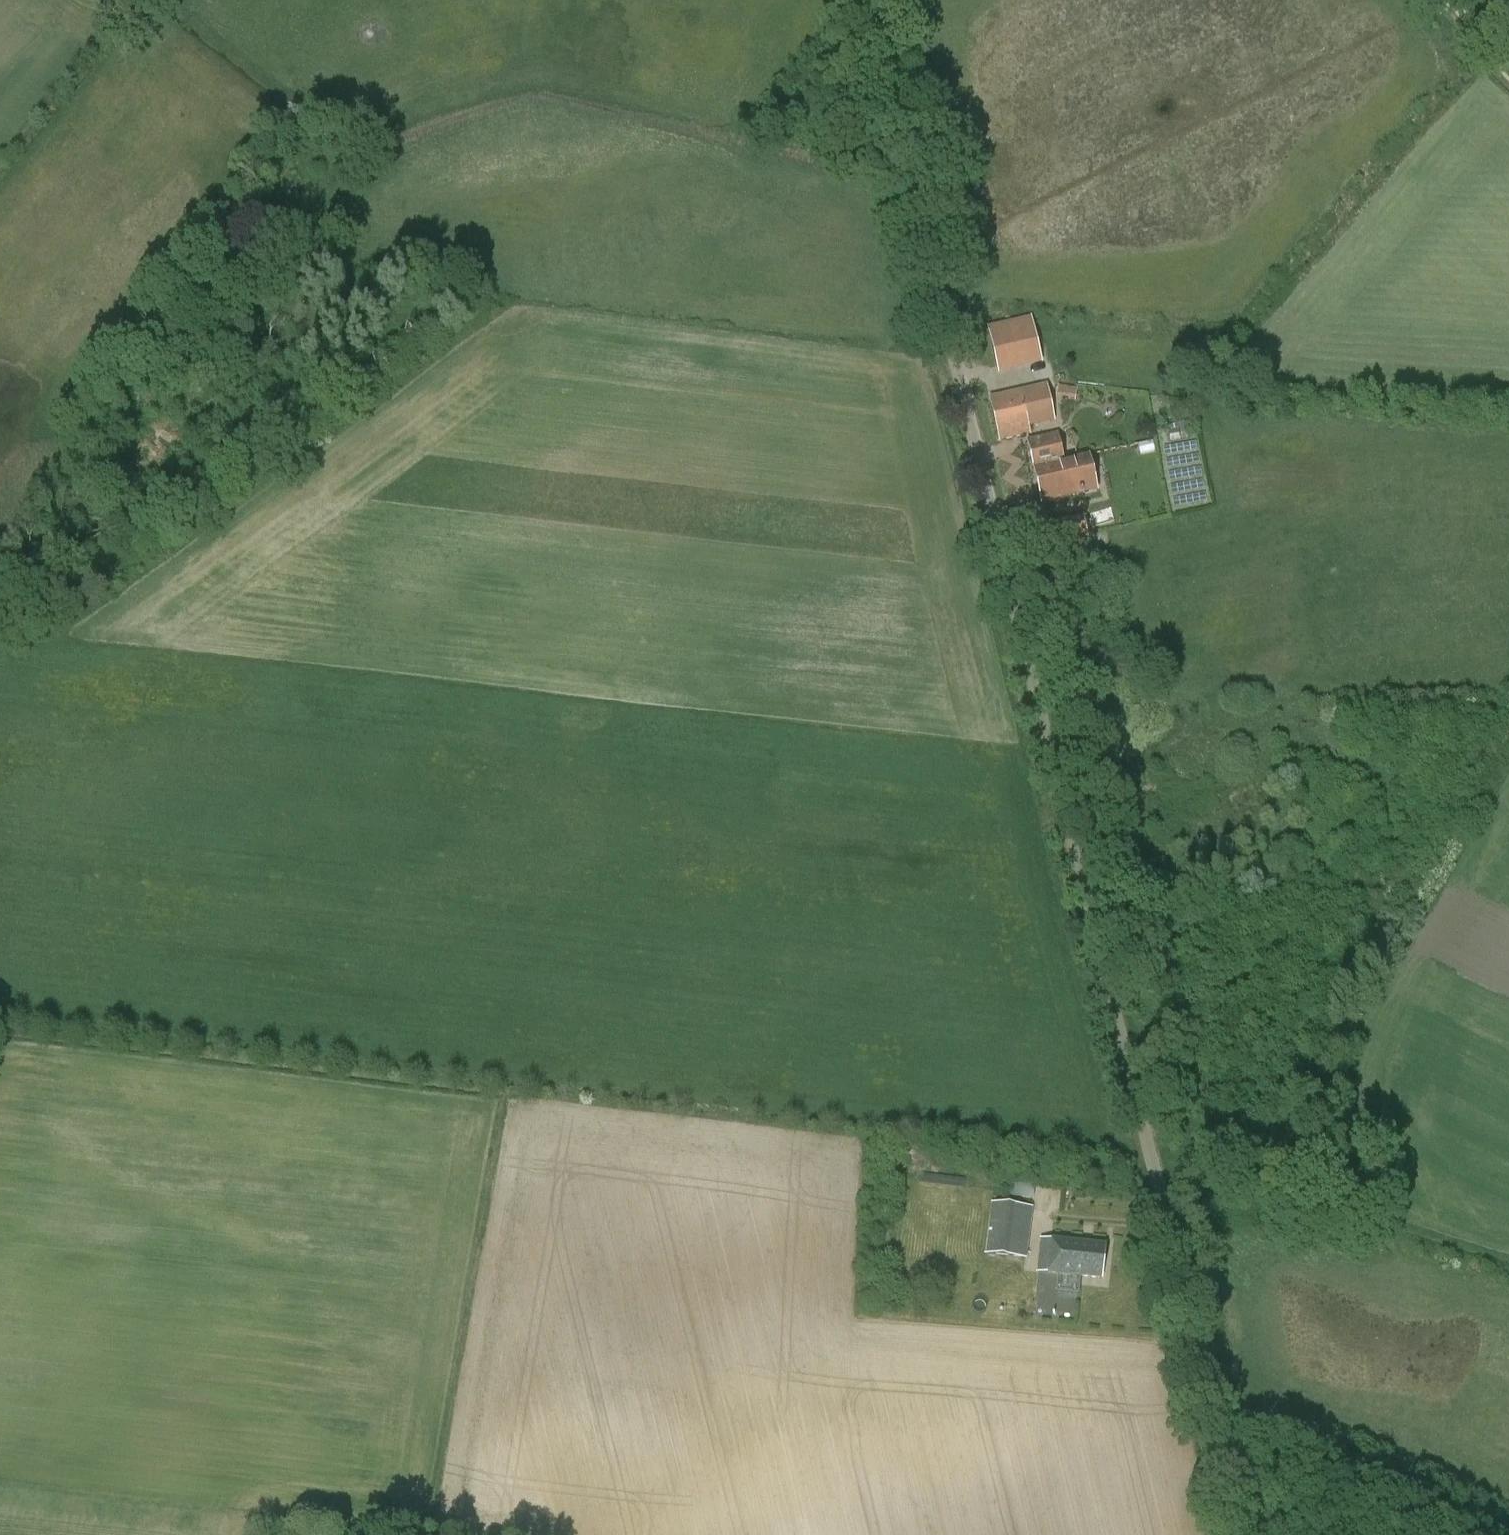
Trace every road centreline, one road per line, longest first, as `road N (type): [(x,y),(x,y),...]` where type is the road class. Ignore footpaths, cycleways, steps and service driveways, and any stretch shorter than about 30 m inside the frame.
road 1 (unclassified): [(1247,1534),(870,0)]

